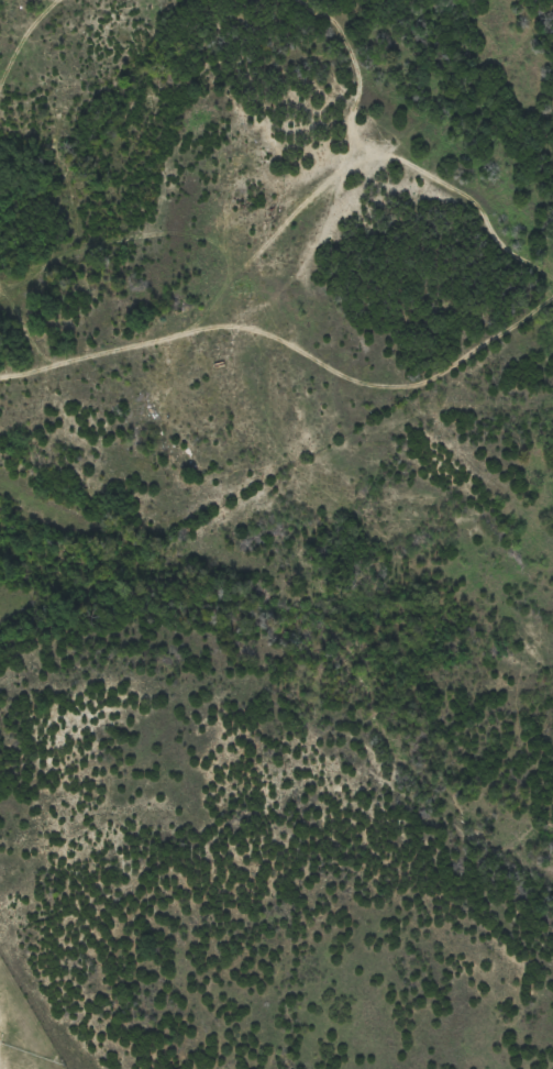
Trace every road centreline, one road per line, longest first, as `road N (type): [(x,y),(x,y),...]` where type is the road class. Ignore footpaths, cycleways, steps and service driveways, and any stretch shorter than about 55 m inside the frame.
road 1 (residential): [(0,375),(166,341),(300,294),(344,205),(344,66),(317,5),(302,0)]

